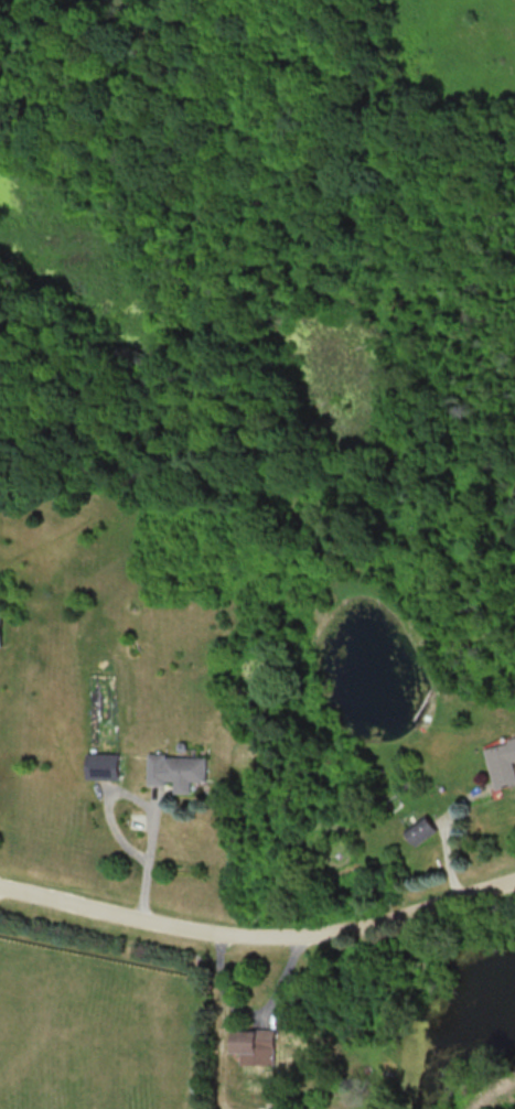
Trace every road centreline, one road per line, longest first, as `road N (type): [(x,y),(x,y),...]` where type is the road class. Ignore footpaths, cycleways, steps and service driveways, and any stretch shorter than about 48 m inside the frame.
road 1 (residential): [(514,883),(404,919),(281,939),(196,933),(0,888)]

